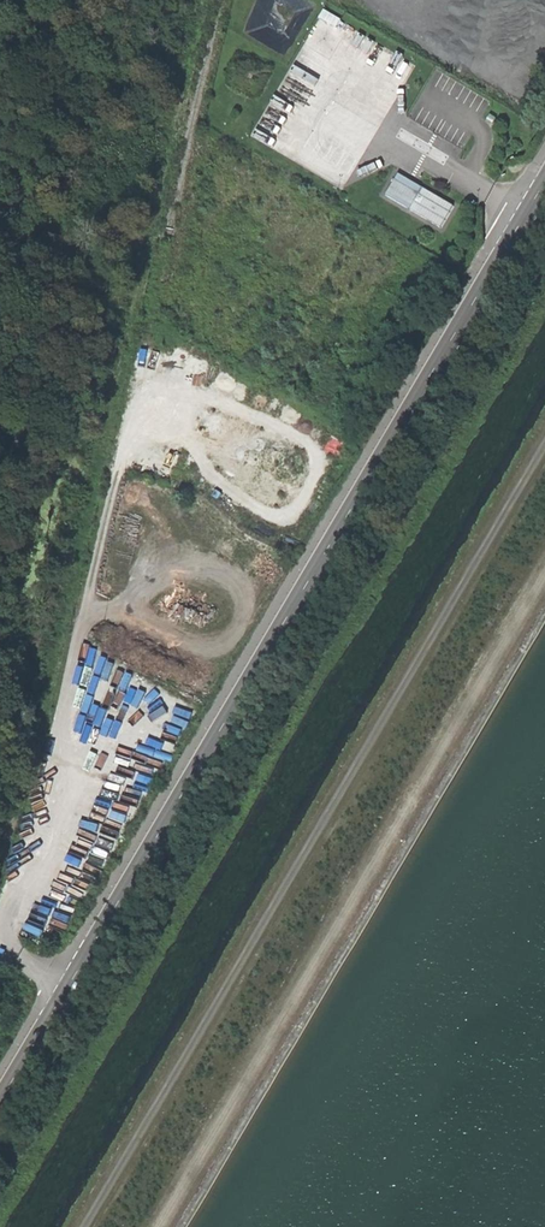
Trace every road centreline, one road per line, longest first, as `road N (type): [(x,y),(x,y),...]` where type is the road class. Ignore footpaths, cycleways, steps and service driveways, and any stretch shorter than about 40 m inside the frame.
road 1 (tertiary): [(0,1101),(544,188)]
road 2 (track): [(544,447),(84,1226)]
road 3 (track): [(160,1226),(544,576)]

